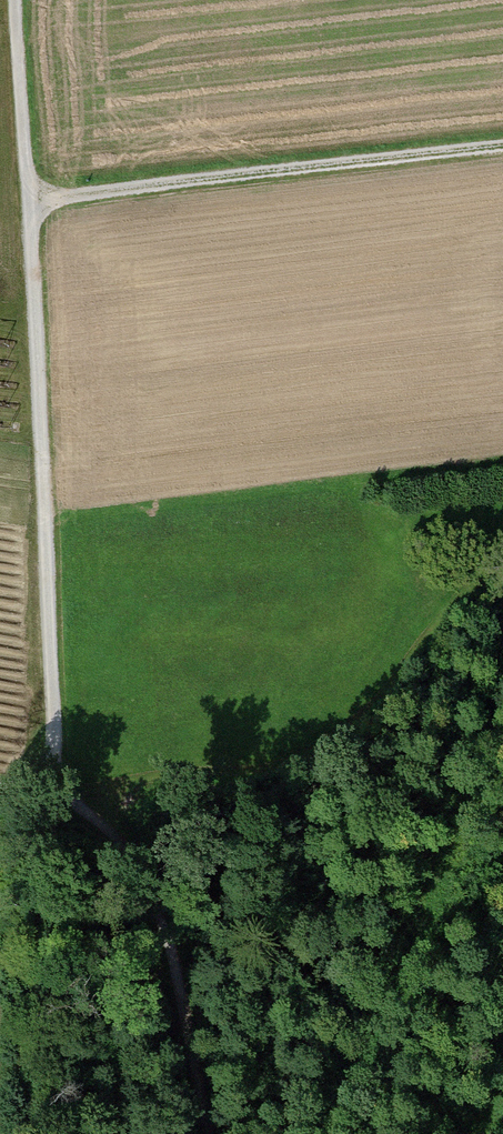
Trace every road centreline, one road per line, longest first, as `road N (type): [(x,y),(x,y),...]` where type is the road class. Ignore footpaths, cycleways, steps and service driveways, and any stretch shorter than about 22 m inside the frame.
road 1 (track): [(18,0),(50,645),(51,735),(35,778)]
road 2 (track): [(502,148),(32,207)]
road 3 (track): [(35,778),(147,889),(207,1133)]

